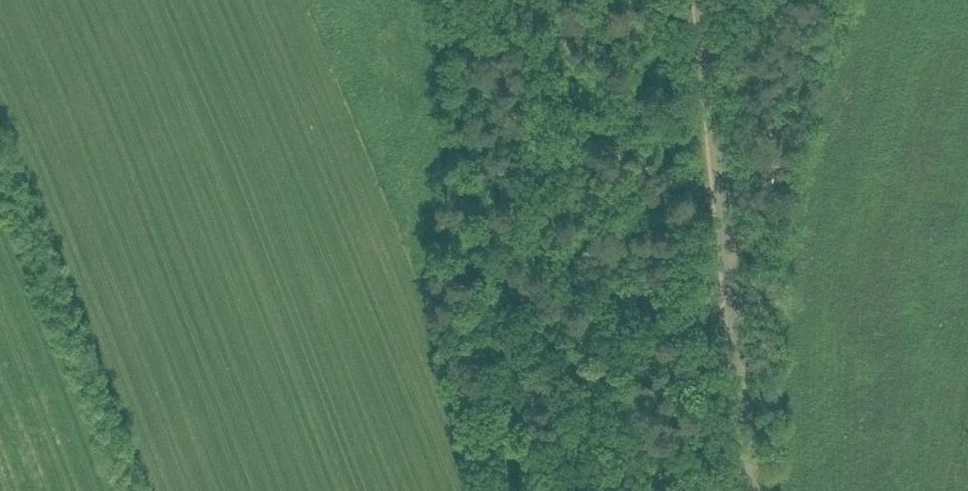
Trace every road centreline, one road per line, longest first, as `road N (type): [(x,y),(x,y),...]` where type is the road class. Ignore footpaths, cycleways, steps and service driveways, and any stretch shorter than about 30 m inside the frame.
road 1 (unclassified): [(751,490),(702,0)]

